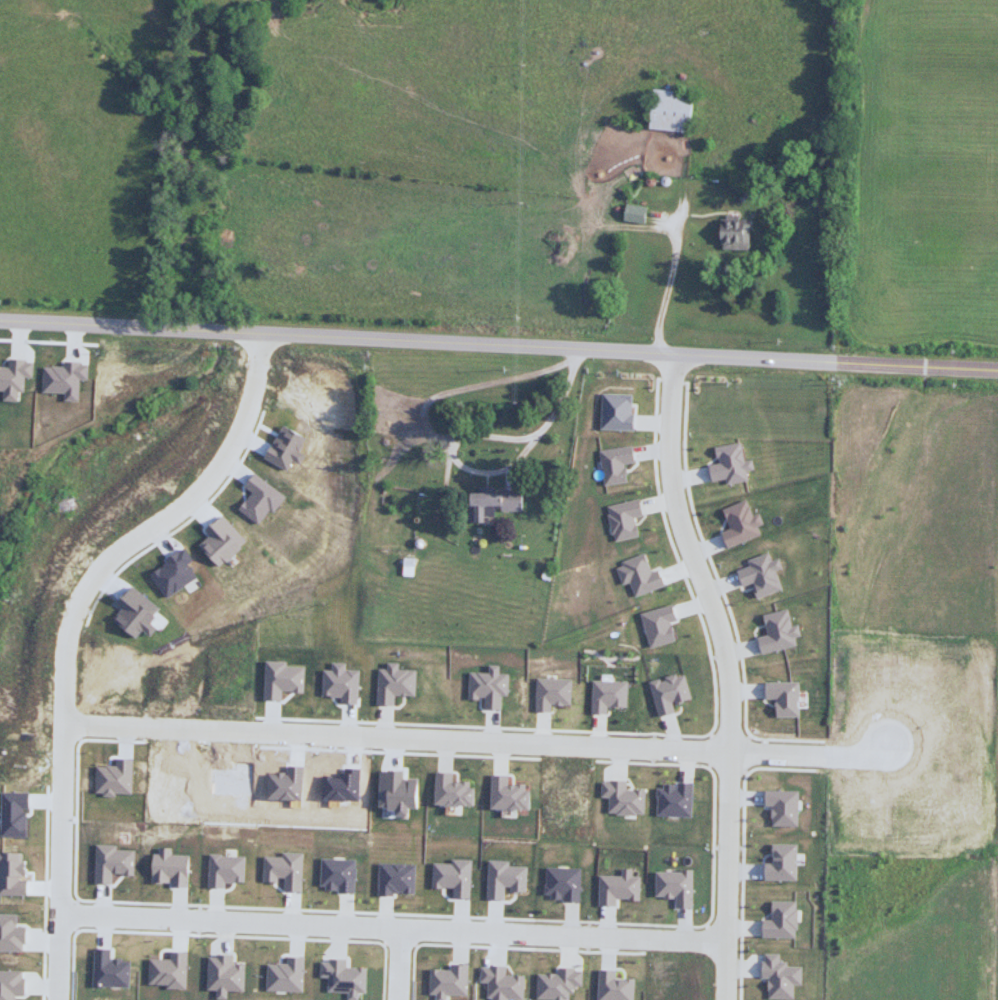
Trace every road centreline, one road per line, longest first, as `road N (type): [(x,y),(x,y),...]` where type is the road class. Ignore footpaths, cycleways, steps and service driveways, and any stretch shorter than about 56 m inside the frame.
road 1 (residential): [(997,367),(0,320)]
road 2 (residential): [(65,722),(887,753)]
road 3 (residential): [(727,944),(61,915)]
road 4 (residential): [(672,350),(670,475),(730,693),(726,999)]
road 5 (residential): [(61,915),(68,632),(95,571),(205,482),(249,414),(260,332)]

